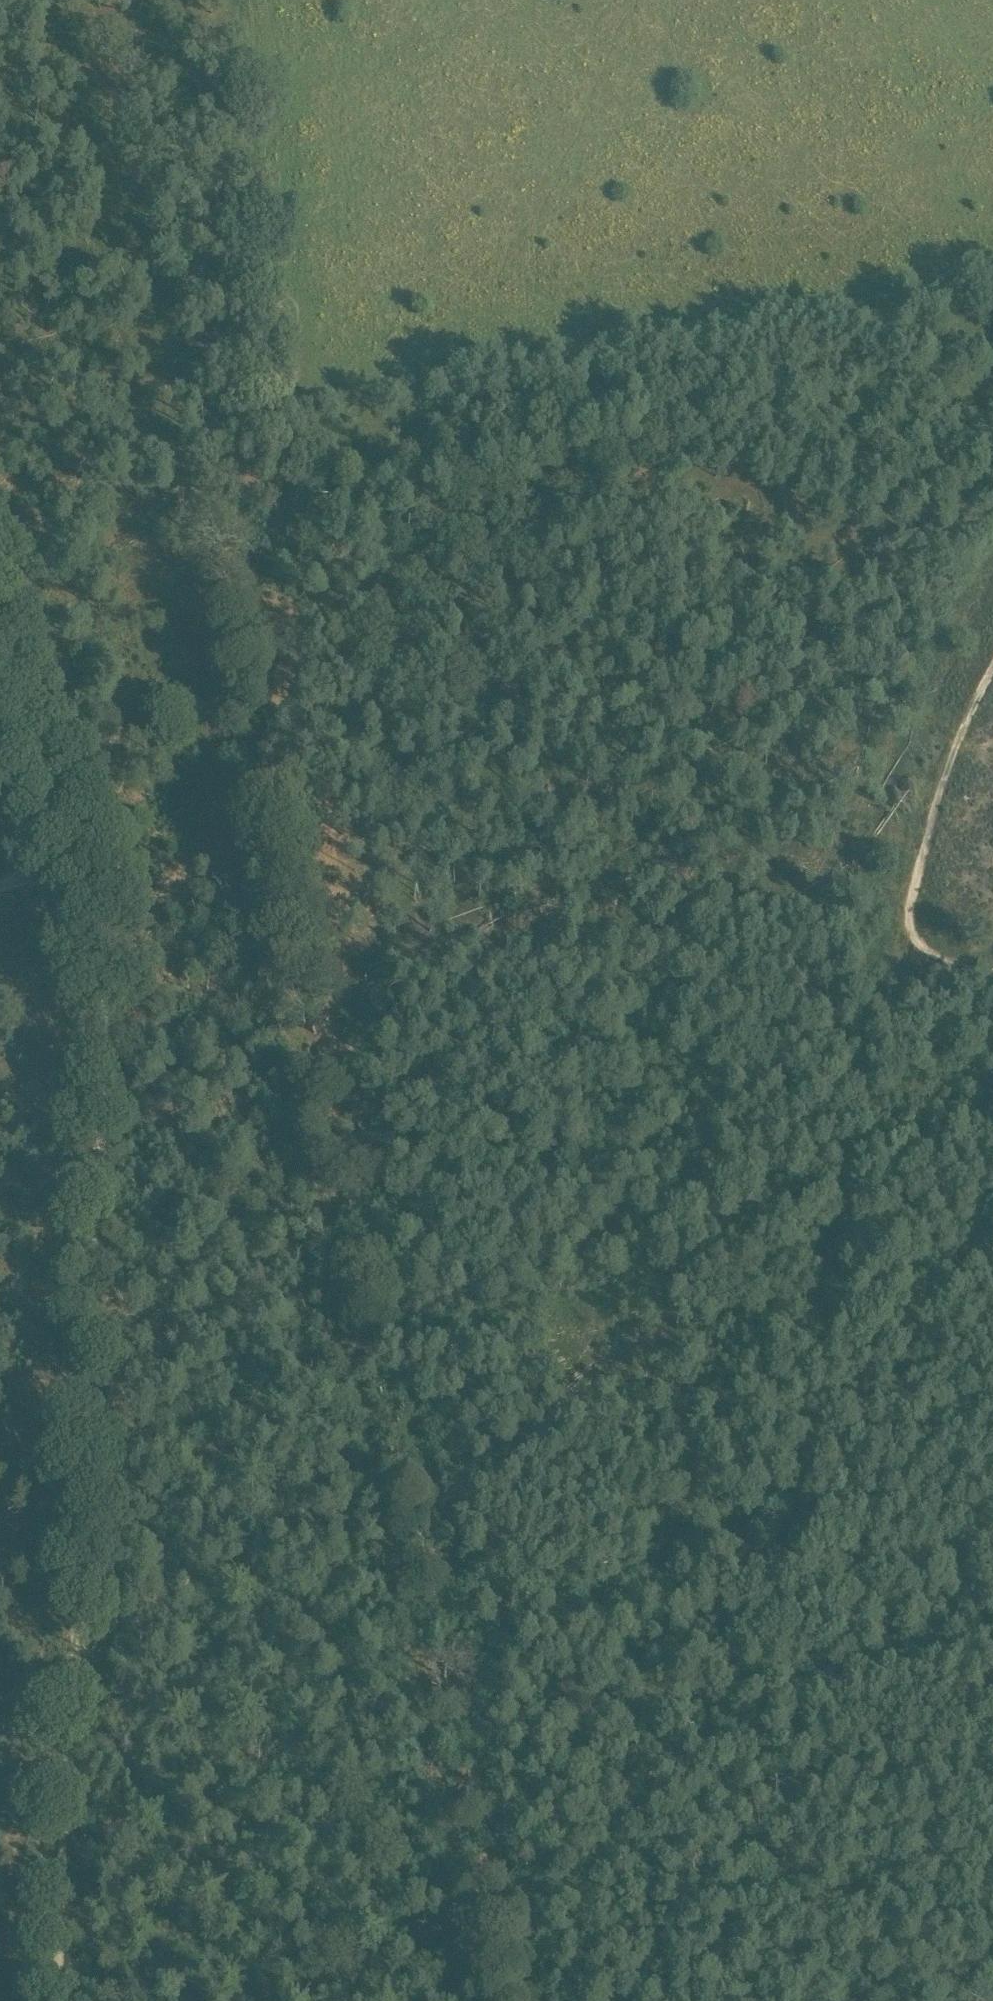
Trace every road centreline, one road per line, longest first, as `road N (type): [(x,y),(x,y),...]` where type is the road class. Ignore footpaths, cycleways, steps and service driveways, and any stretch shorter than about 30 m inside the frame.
road 1 (track): [(80,869),(109,1001),(58,2000)]
road 2 (track): [(992,666),(946,764),(907,914),(914,948),(946,971),(992,976)]
road 3 (track): [(0,659),(80,869)]

